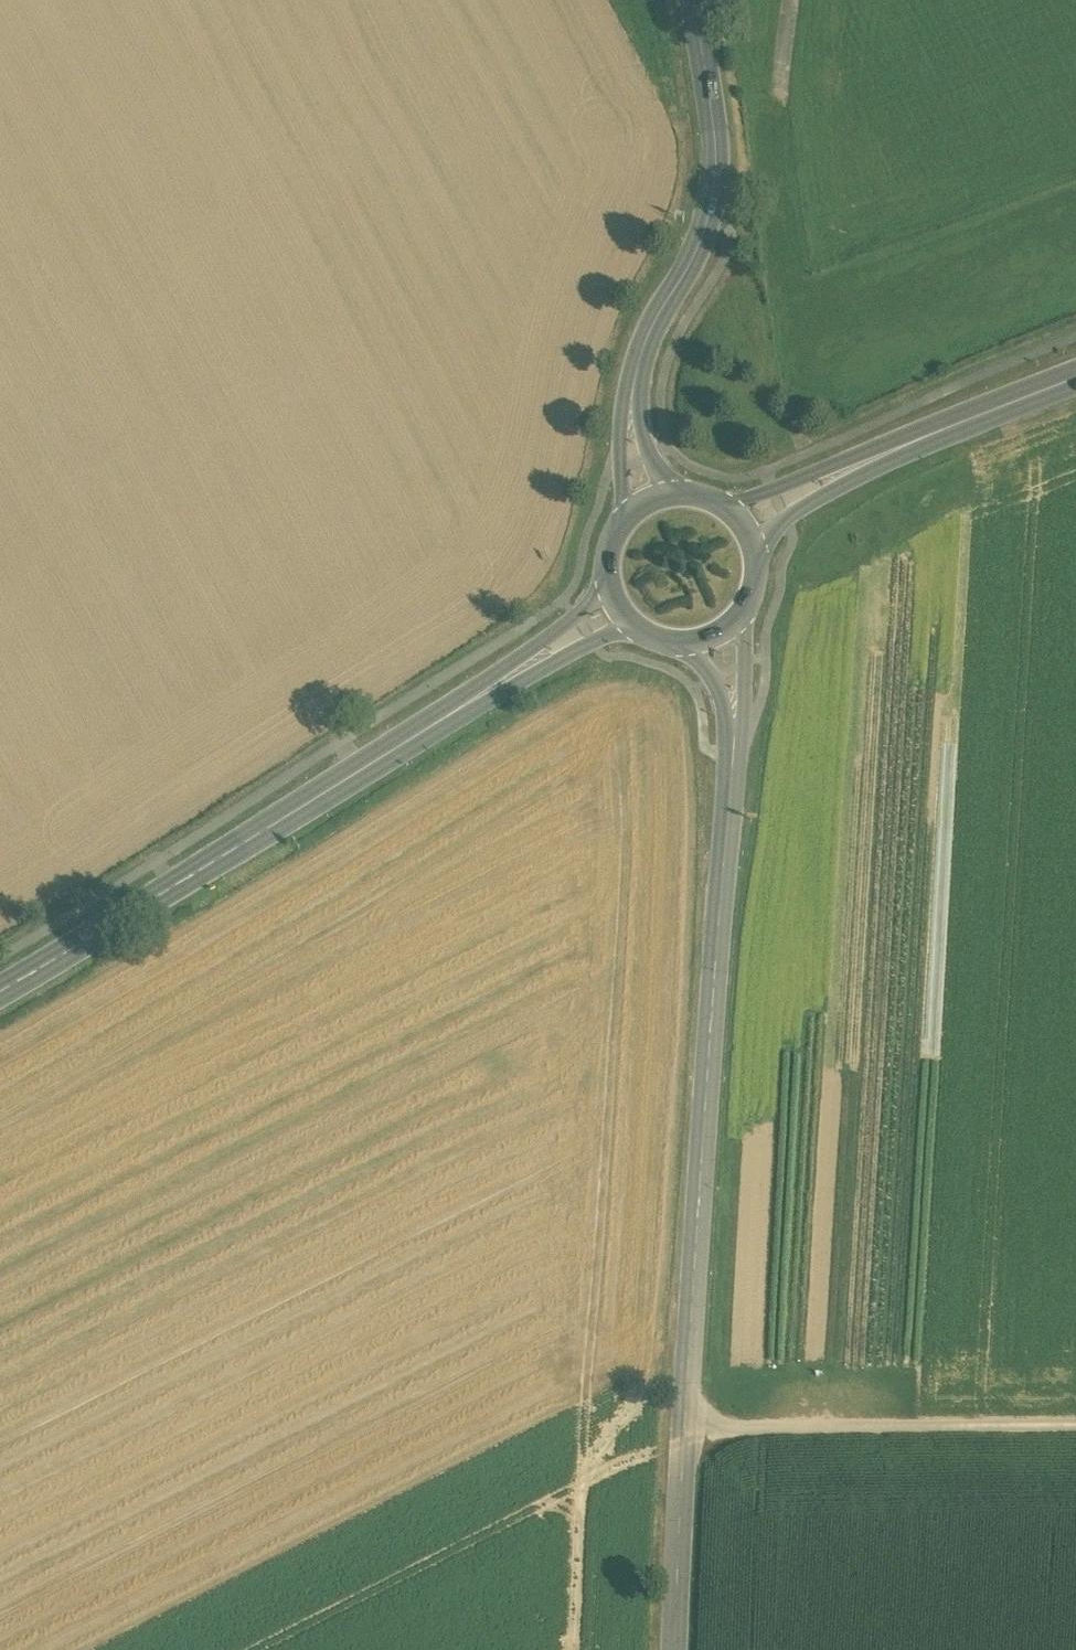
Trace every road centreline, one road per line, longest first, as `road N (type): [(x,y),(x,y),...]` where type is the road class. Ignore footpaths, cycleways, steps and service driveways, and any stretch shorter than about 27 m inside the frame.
road 1 (tertiary): [(733,750),(692,1298),(676,1649)]
road 2 (tertiary): [(695,0),(717,161),(708,219),(652,330),(632,392),(631,438),(647,501)]
road 3 (secondary): [(262,832),(628,622)]
road 4 (secondary): [(610,594),(262,832)]
road 5 (track): [(1075,1429),(686,1431)]
road 6 (secondary): [(1075,374),(729,511)]
road 7 (secondary): [(753,548),(872,470),(1075,382)]
road 8 (secondary): [(262,832),(0,989)]
road 9 (tertiary): [(733,750),(746,664),(741,614)]

